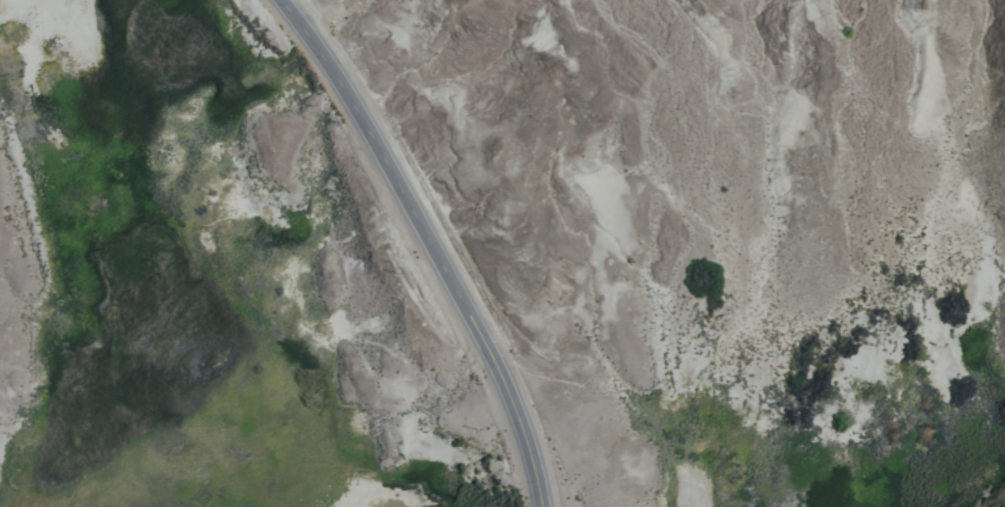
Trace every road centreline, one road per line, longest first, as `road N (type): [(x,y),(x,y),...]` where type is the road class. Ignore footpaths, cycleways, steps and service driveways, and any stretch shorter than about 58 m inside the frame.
road 1 (tertiary): [(544,506),(502,370),(346,87),(280,0)]

